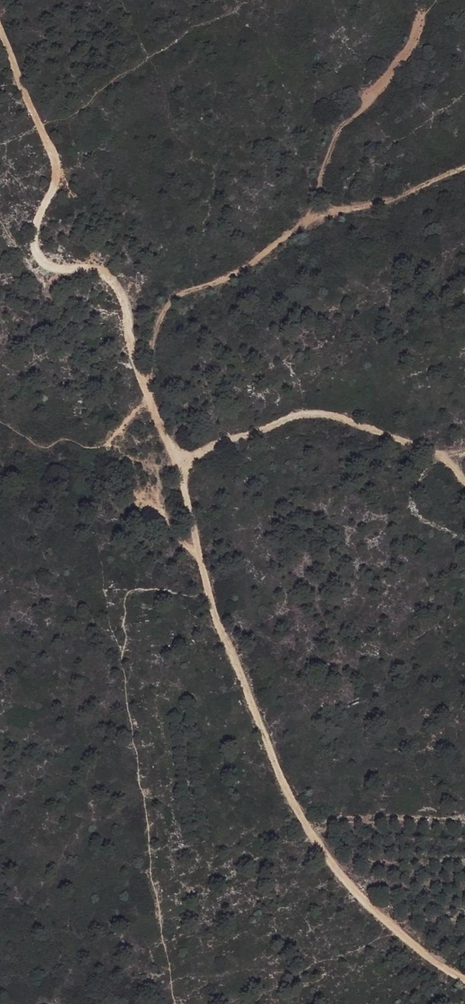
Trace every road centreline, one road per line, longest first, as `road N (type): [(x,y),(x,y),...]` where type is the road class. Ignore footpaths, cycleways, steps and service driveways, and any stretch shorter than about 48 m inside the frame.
road 1 (track): [(0,33),(57,161),(33,225),(36,250),(47,263),(79,266),(117,285),(129,358),(144,380),(150,337),(172,296),(250,264),(316,212)]
road 2 (track): [(148,398),(176,454),(211,613),(309,835),(339,878),(382,919),(464,982)]
road 3 (track): [(464,487),(433,454),(346,417),(315,414),(176,454)]
road 4 (track): [(0,424),(38,445),(64,439),(96,449),(148,398)]
road 5 (track): [(316,212),(397,197),(464,165)]
road 6 (track): [(175,1003),(154,884)]

